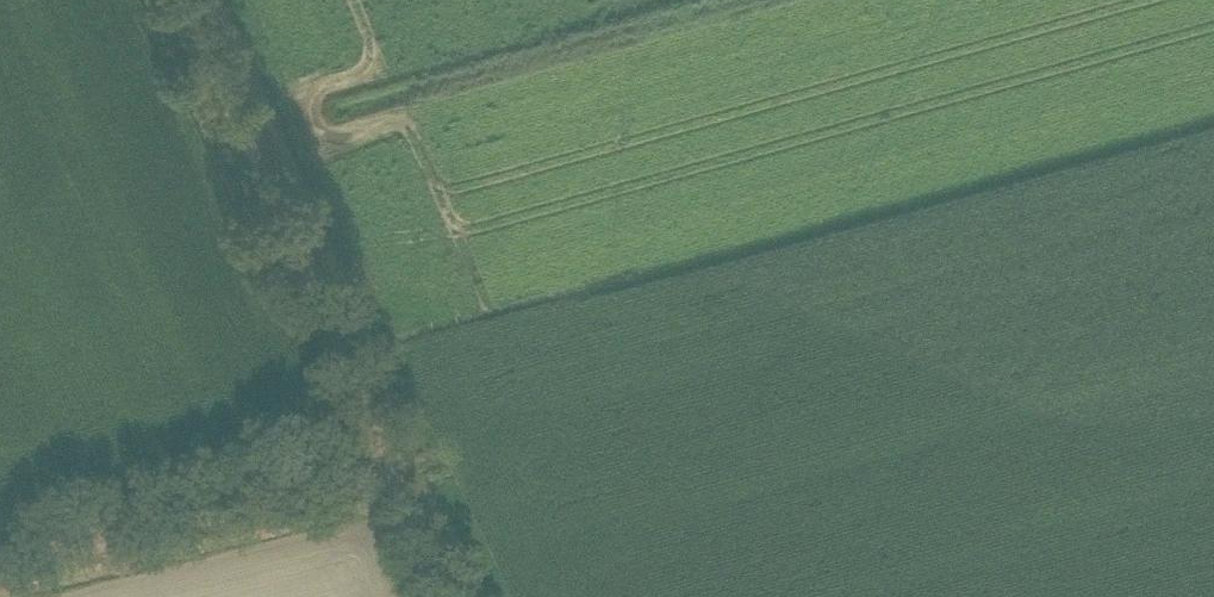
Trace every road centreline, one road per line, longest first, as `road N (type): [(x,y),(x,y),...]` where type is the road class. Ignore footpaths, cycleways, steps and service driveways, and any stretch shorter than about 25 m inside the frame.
road 1 (track): [(192,0),(456,596)]
road 2 (track): [(0,560),(394,462)]

